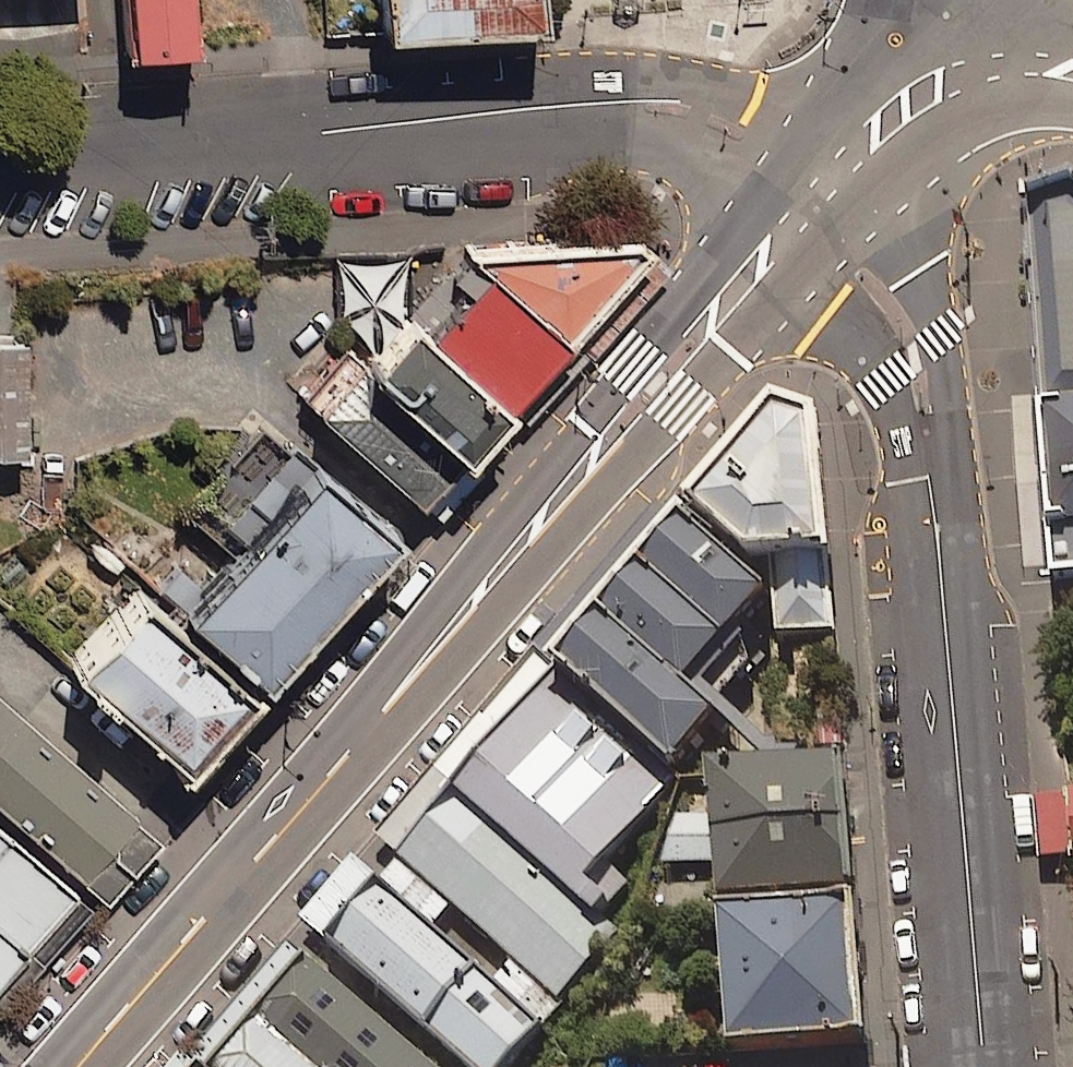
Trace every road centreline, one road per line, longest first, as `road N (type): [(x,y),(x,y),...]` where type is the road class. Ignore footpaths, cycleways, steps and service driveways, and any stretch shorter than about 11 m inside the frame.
road 1 (trunk): [(77,1066),(814,196)]
road 2 (residential): [(985,1066),(925,397),(870,269),(814,196)]
road 3 (residential): [(814,196),(737,127),(682,104),(631,101),(0,159)]
road 4 (trunk): [(814,196),(974,14)]

